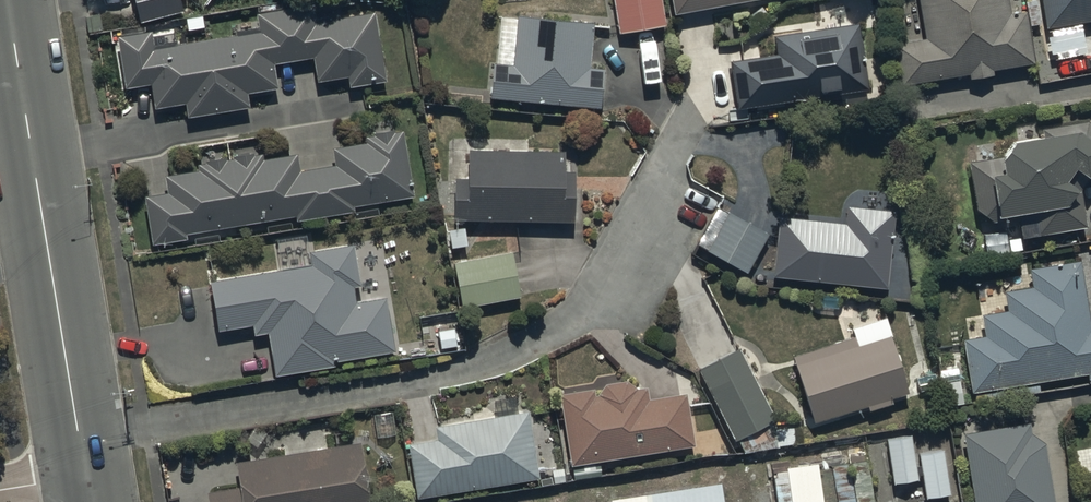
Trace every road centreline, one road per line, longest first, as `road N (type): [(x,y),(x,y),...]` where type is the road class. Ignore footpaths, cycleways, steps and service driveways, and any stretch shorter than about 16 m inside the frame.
road 1 (residential): [(87,471),(147,424),(418,386),(564,334),(604,306),(688,129)]
road 2 (tertiary): [(9,0),(87,471)]

